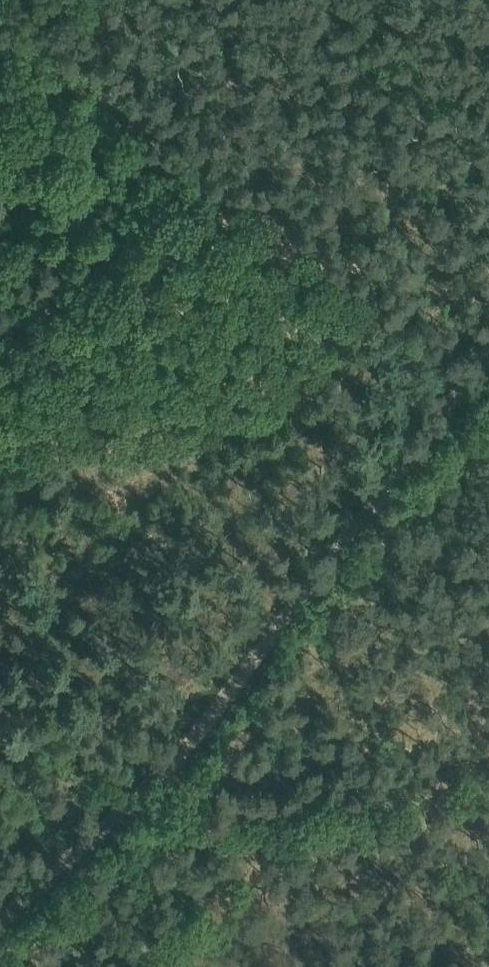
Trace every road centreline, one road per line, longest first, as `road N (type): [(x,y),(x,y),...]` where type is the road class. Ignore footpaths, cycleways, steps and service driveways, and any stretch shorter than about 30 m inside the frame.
road 1 (track): [(465,369),(0,36)]
road 2 (track): [(151,767),(488,341)]
road 3 (track): [(488,776),(206,786),(166,783),(151,767)]
road 4 (track): [(0,913),(151,767)]

